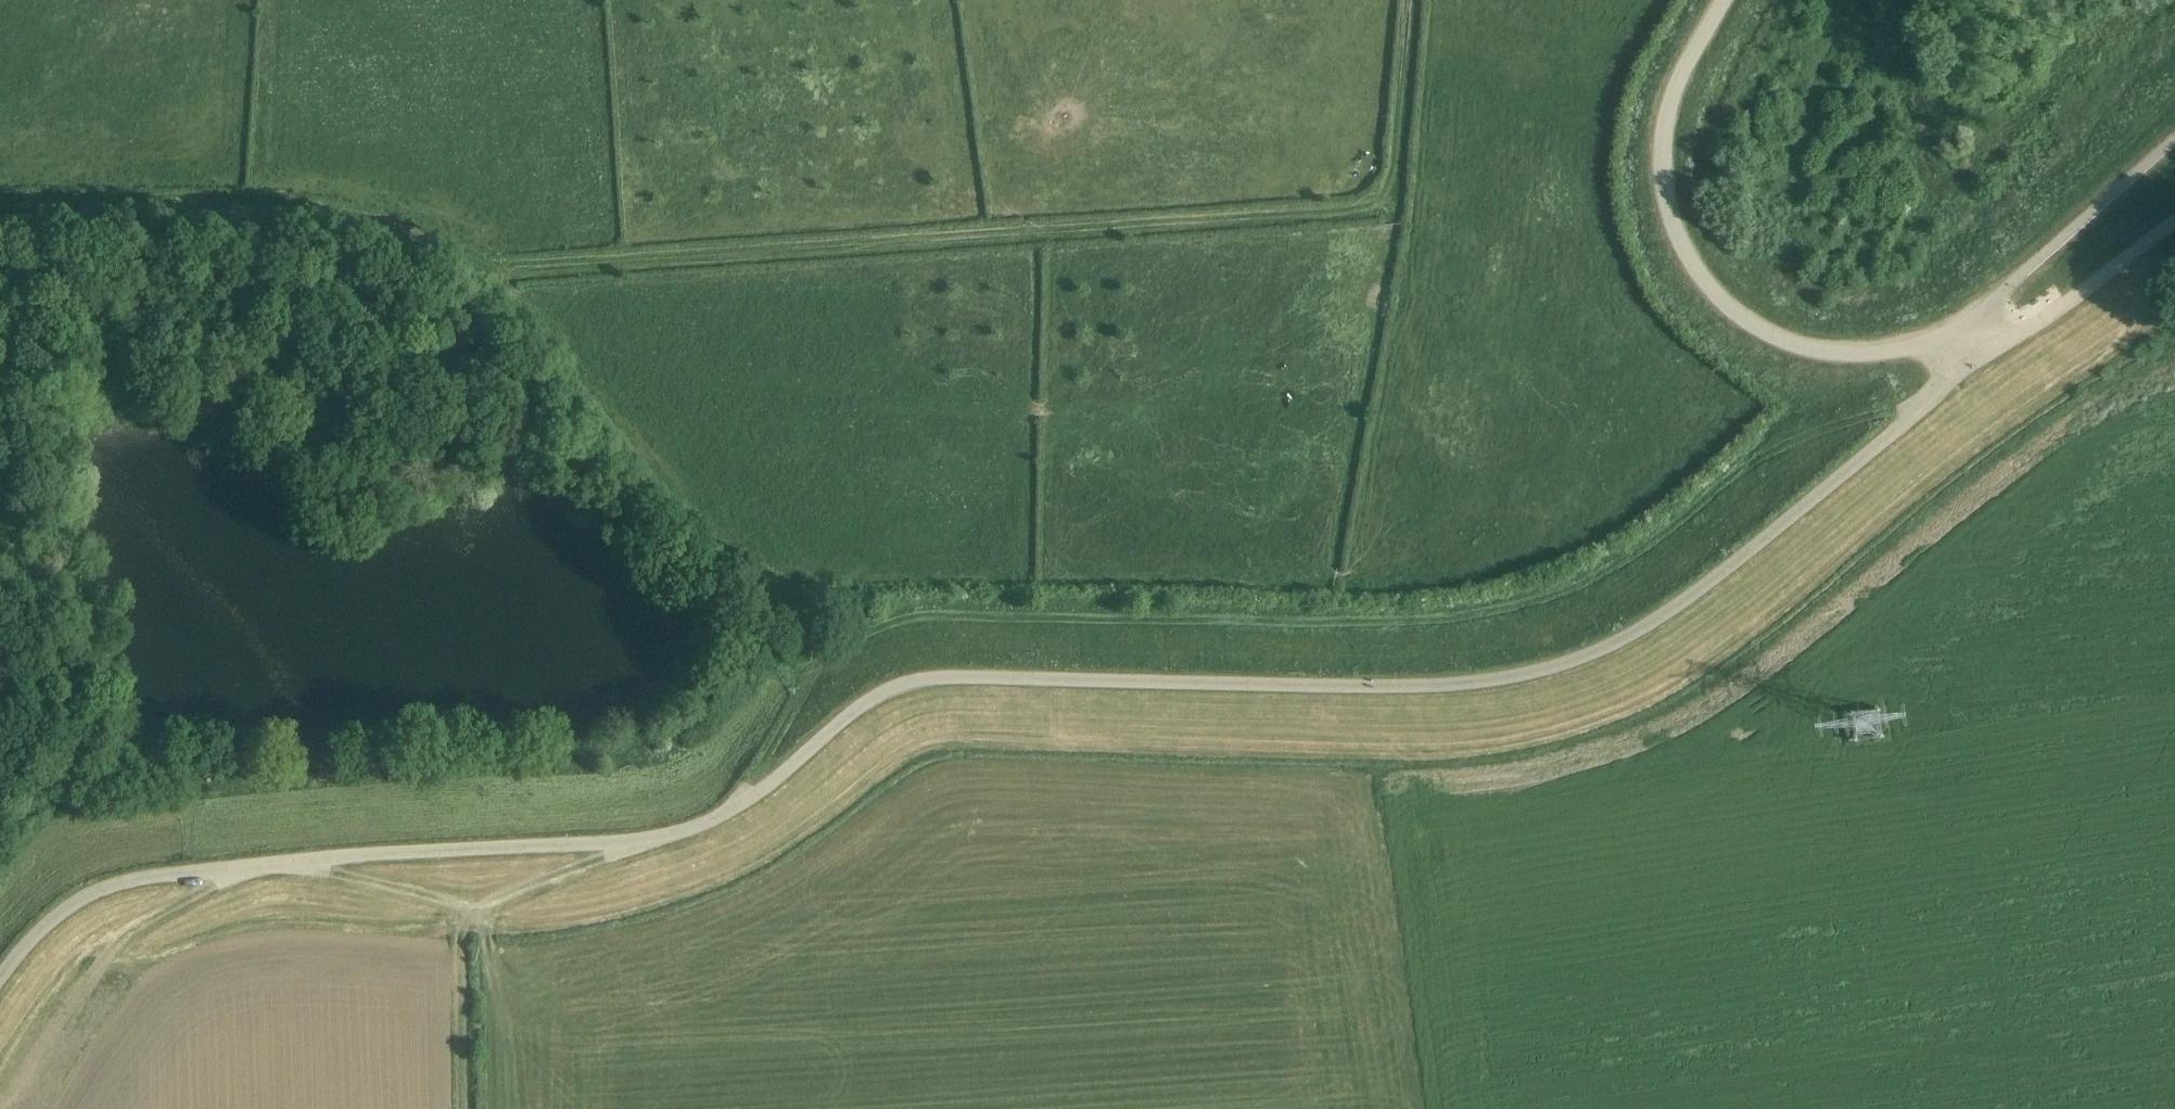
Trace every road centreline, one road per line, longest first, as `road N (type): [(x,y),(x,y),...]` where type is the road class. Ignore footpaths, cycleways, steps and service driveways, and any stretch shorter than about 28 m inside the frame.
road 1 (unclassified): [(0,979),(66,910),(139,881),(665,842),(735,814),(876,701),(928,681),(1396,690),(1547,672),(1595,656),(1696,599),(1930,406),(1977,341)]
road 2 (track): [(1409,0),(1396,167),(1383,201),(1354,212),(491,265),(396,207),(140,189),(0,194)]
road 3 (unclassified): [(1977,341),(1873,355),(1802,348),(1748,321),(1704,279),(1671,219),(1663,145),(1685,71),(1724,0)]
road 4 (unclassified): [(2174,228),(2030,334),(1977,341)]

